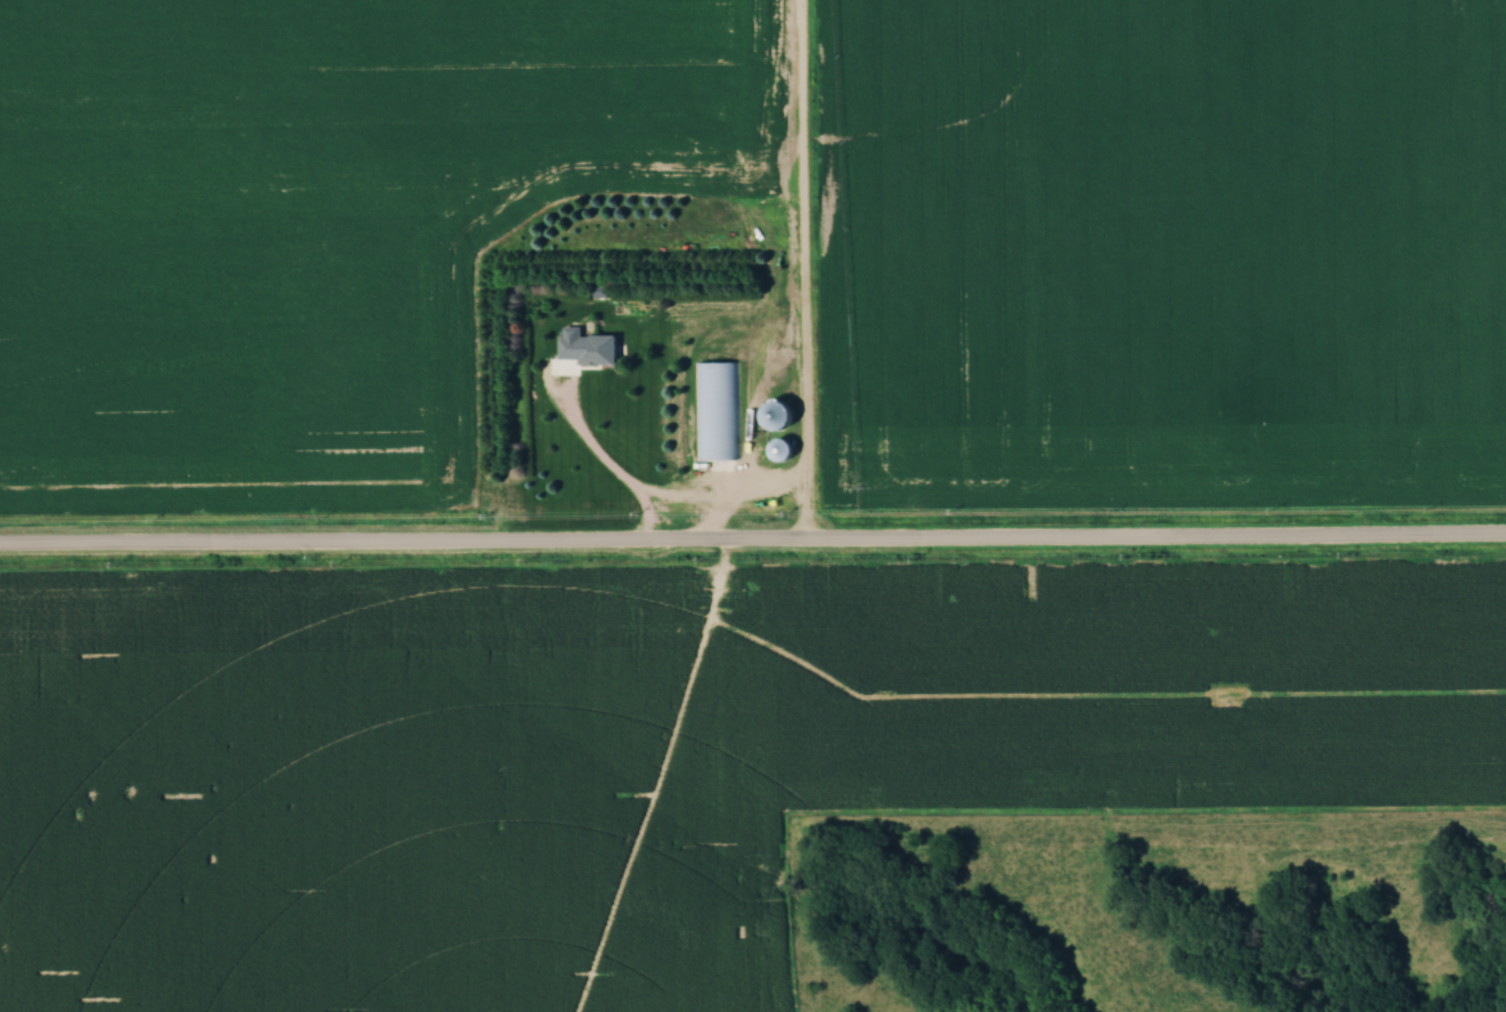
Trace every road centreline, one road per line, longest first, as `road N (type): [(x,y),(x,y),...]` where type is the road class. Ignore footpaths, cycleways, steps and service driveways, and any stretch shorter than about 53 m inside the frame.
road 1 (tertiary): [(0,551),(1505,540)]

